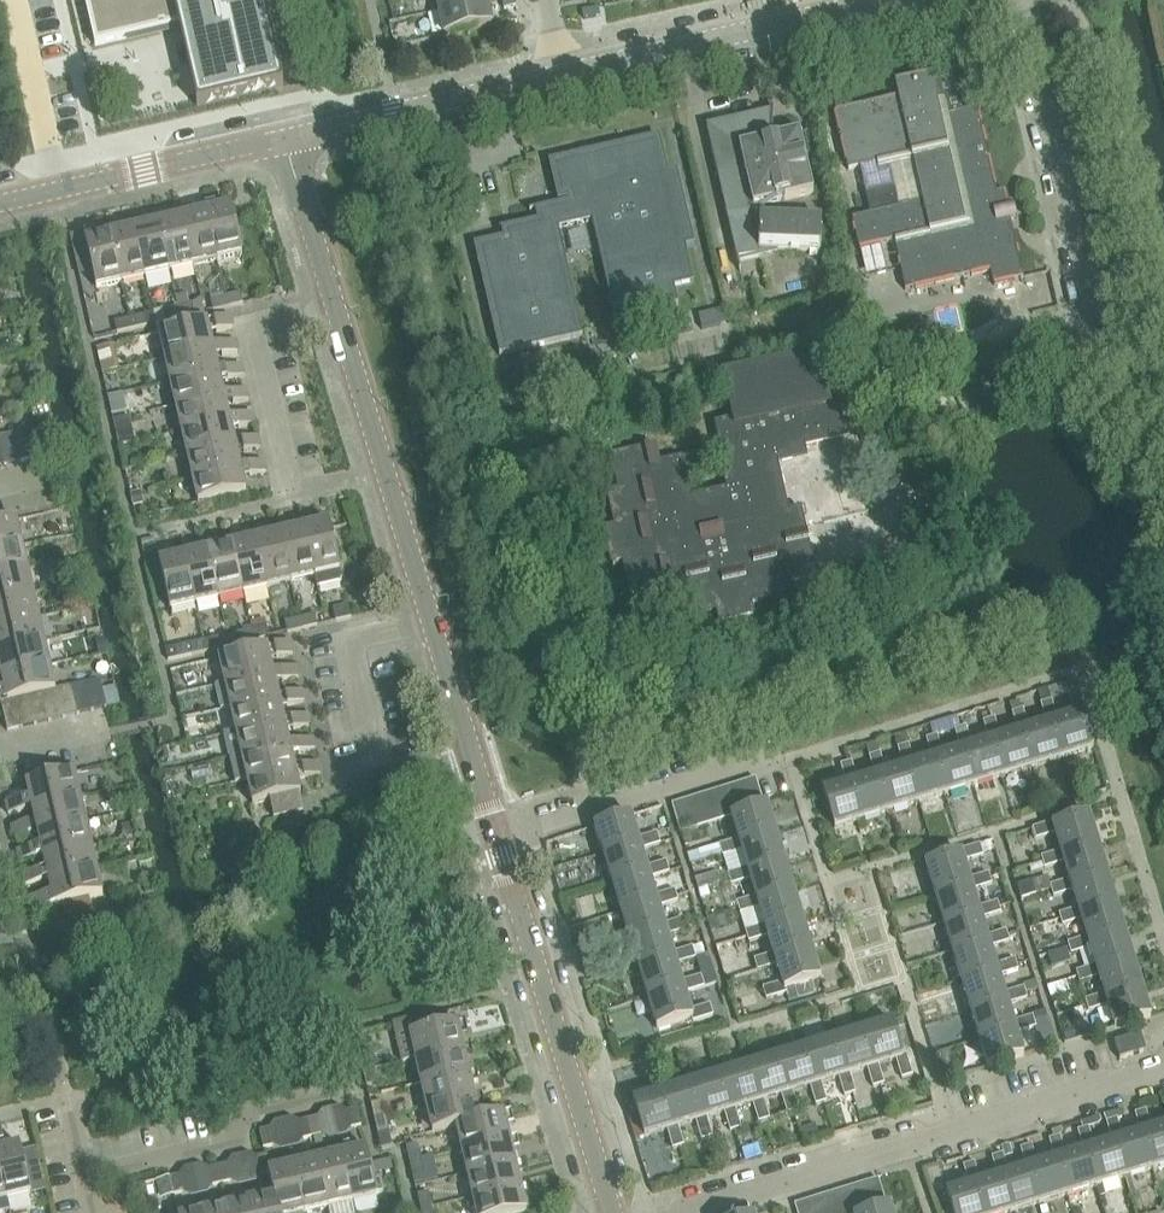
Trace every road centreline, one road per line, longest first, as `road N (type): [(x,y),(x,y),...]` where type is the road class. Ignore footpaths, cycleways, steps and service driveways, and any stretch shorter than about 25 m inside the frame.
road 1 (residential): [(677,1212),(1163,1061)]
road 2 (tertiary): [(612,1212),(498,835)]
road 3 (tertiary): [(434,620),(336,307)]
road 4 (tertiary): [(563,71),(874,0)]
road 5 (tertiary): [(0,201),(283,136)]
road 6 (residential): [(775,755),(498,835)]
road 7 (tertiary): [(283,136),(563,71)]
road 8 (residential): [(85,1176),(222,1144),(257,1110),(350,1089)]
road 9 (residential): [(336,307),(250,325),(290,484)]
road 10 (tertiary): [(498,835),(434,620)]
road 11 (residential): [(434,620),(350,641),(375,753)]
road 12 (tertiary): [(336,307),(283,136)]

